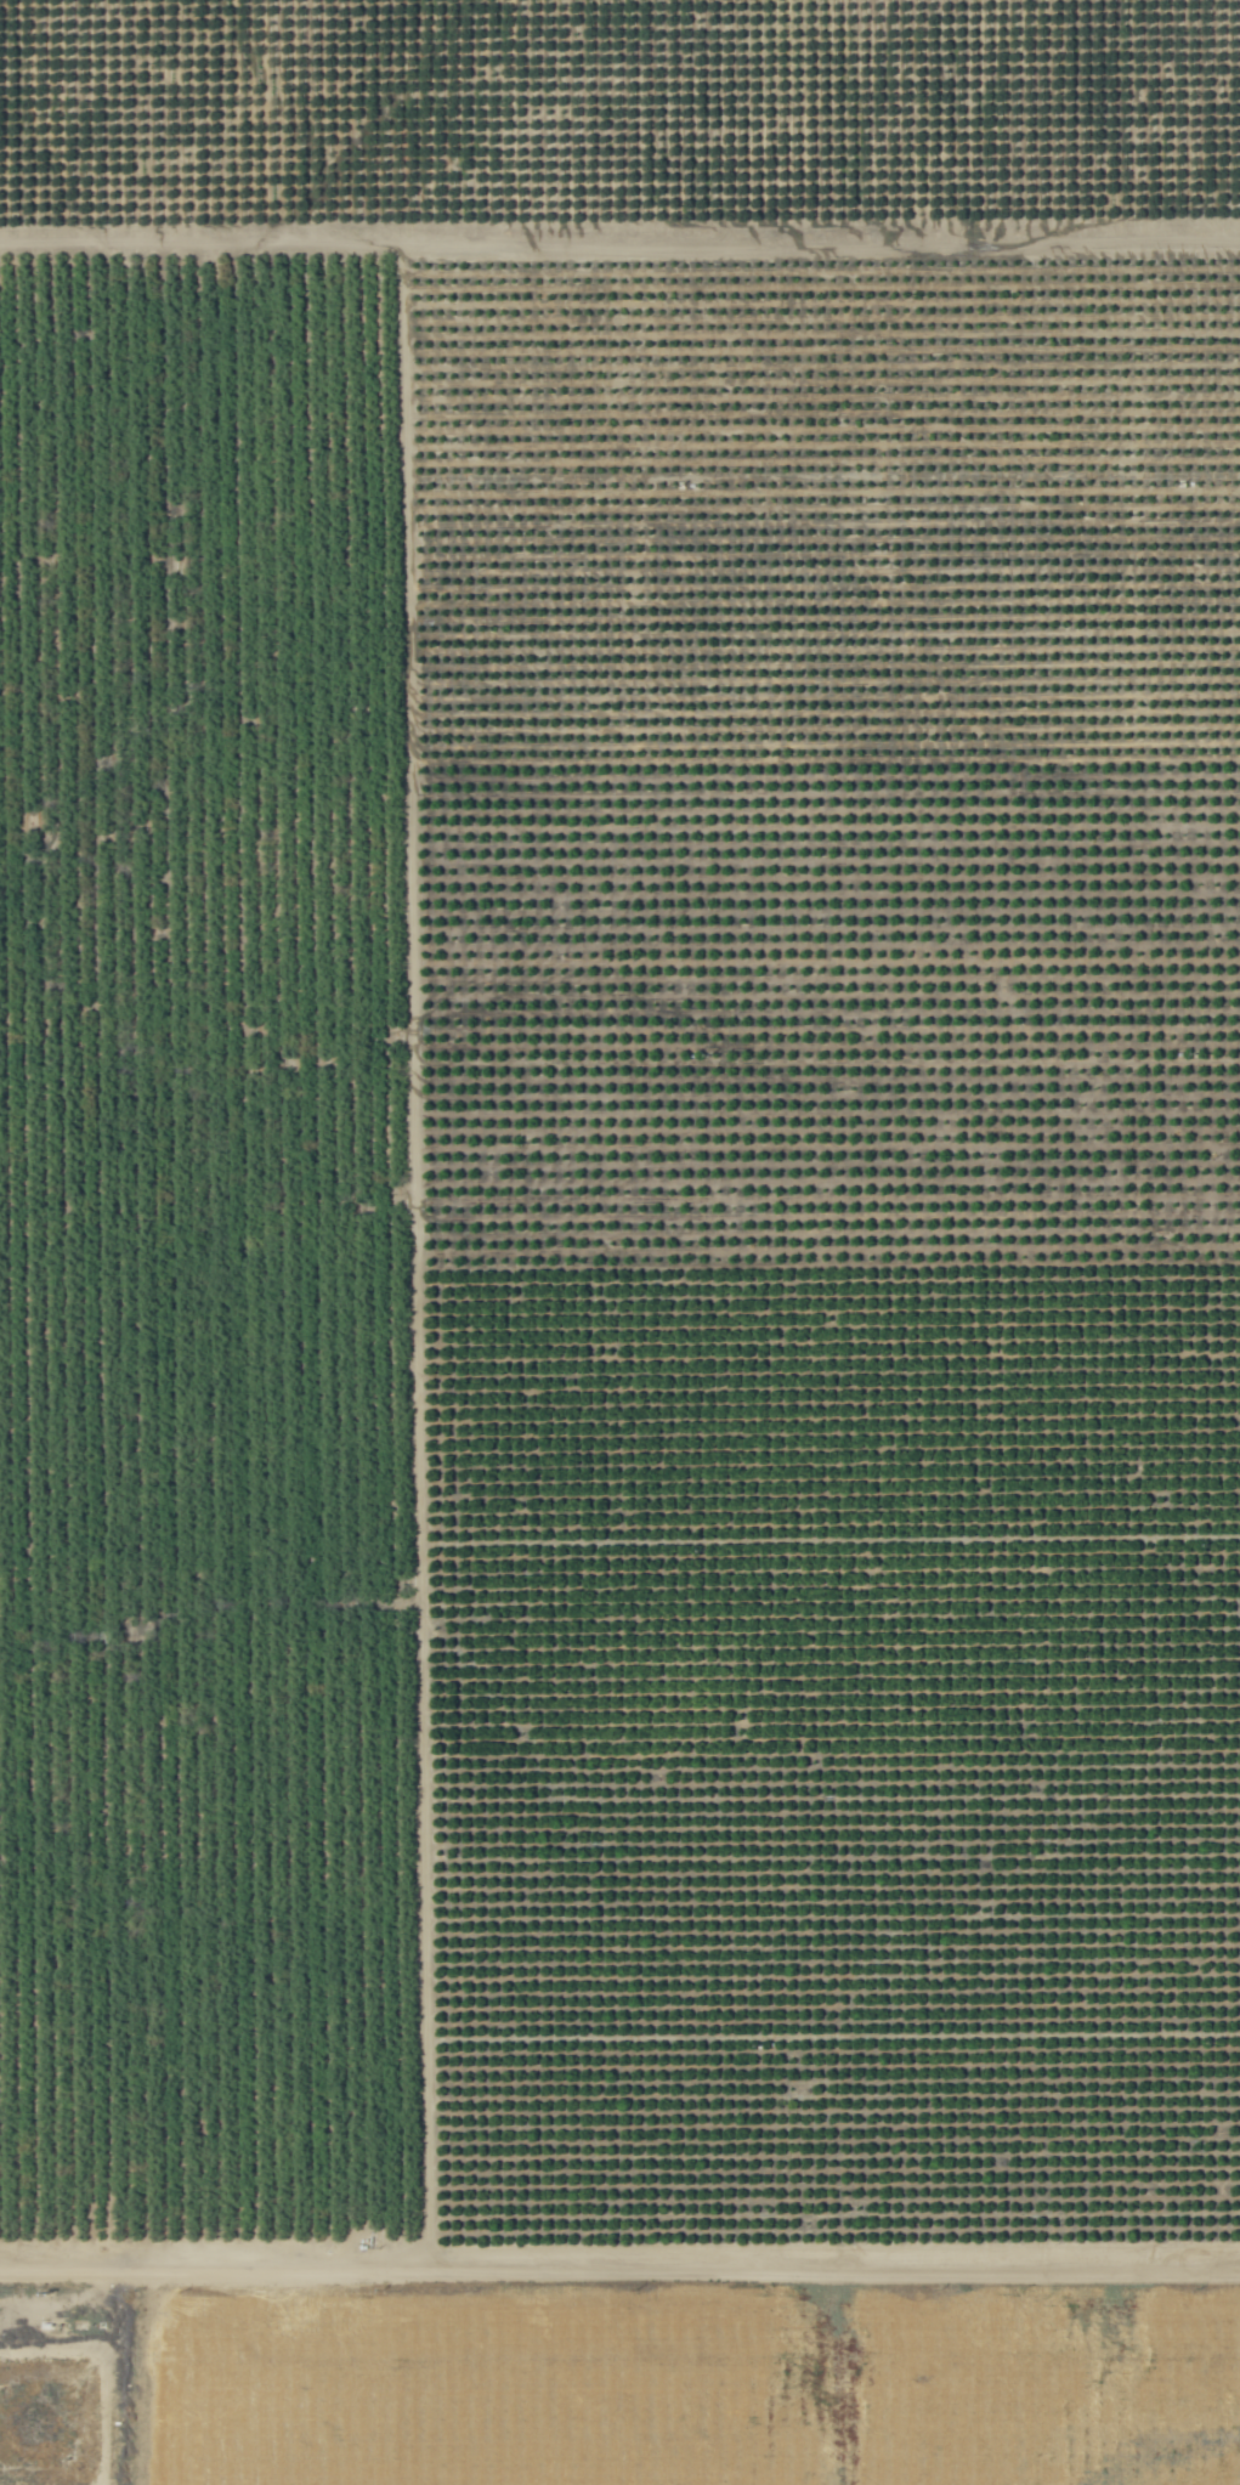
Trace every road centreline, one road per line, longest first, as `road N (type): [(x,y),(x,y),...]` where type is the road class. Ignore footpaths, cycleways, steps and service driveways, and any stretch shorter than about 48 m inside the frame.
road 1 (residential): [(1239,2269),(0,2273)]

